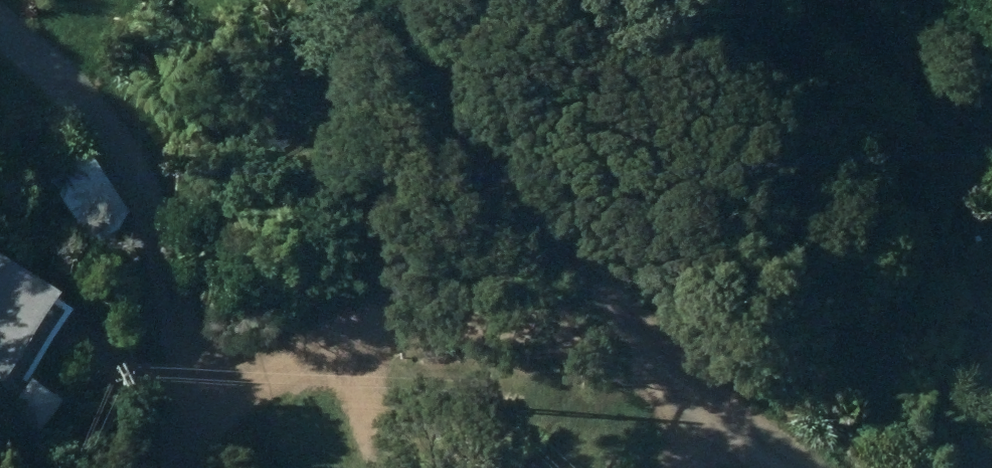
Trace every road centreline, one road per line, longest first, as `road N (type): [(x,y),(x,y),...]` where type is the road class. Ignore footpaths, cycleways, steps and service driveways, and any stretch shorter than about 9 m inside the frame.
road 1 (unclassified): [(717,409),(502,326),(356,317),(238,376),(165,467)]
road 2 (unclassified): [(717,409),(603,311),(481,133),(429,0)]

